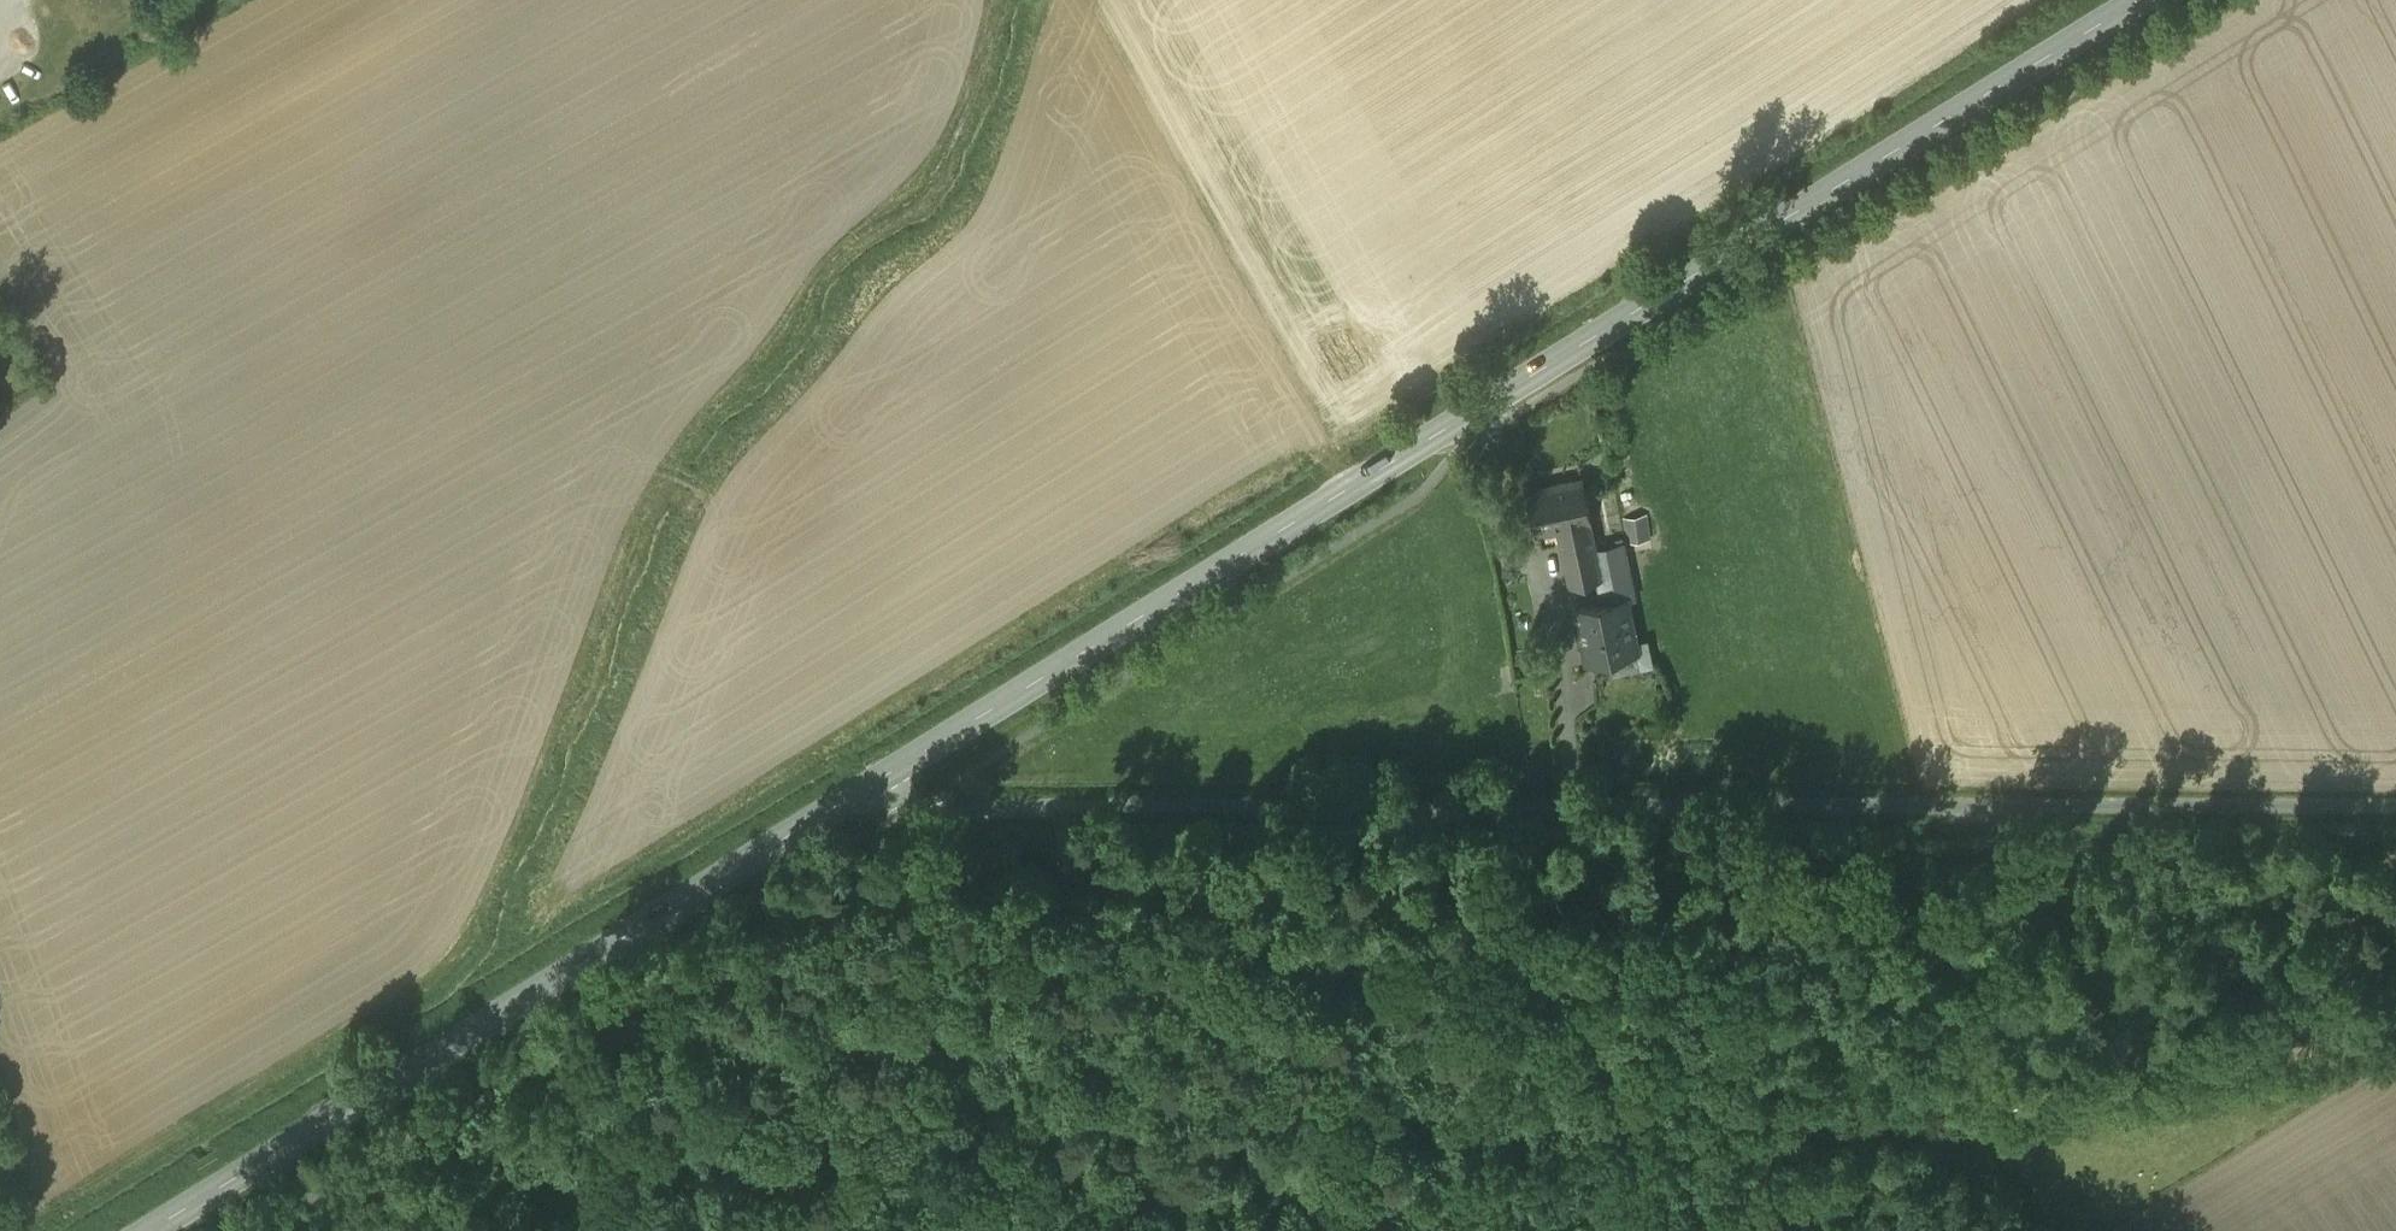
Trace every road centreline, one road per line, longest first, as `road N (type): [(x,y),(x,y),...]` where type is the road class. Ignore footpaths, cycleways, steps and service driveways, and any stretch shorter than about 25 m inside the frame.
road 1 (unclassified): [(867,787),(916,807),(2395,808)]
road 2 (tertiary): [(867,787),(2141,0)]
road 3 (tertiary): [(135,1230),(867,787)]

